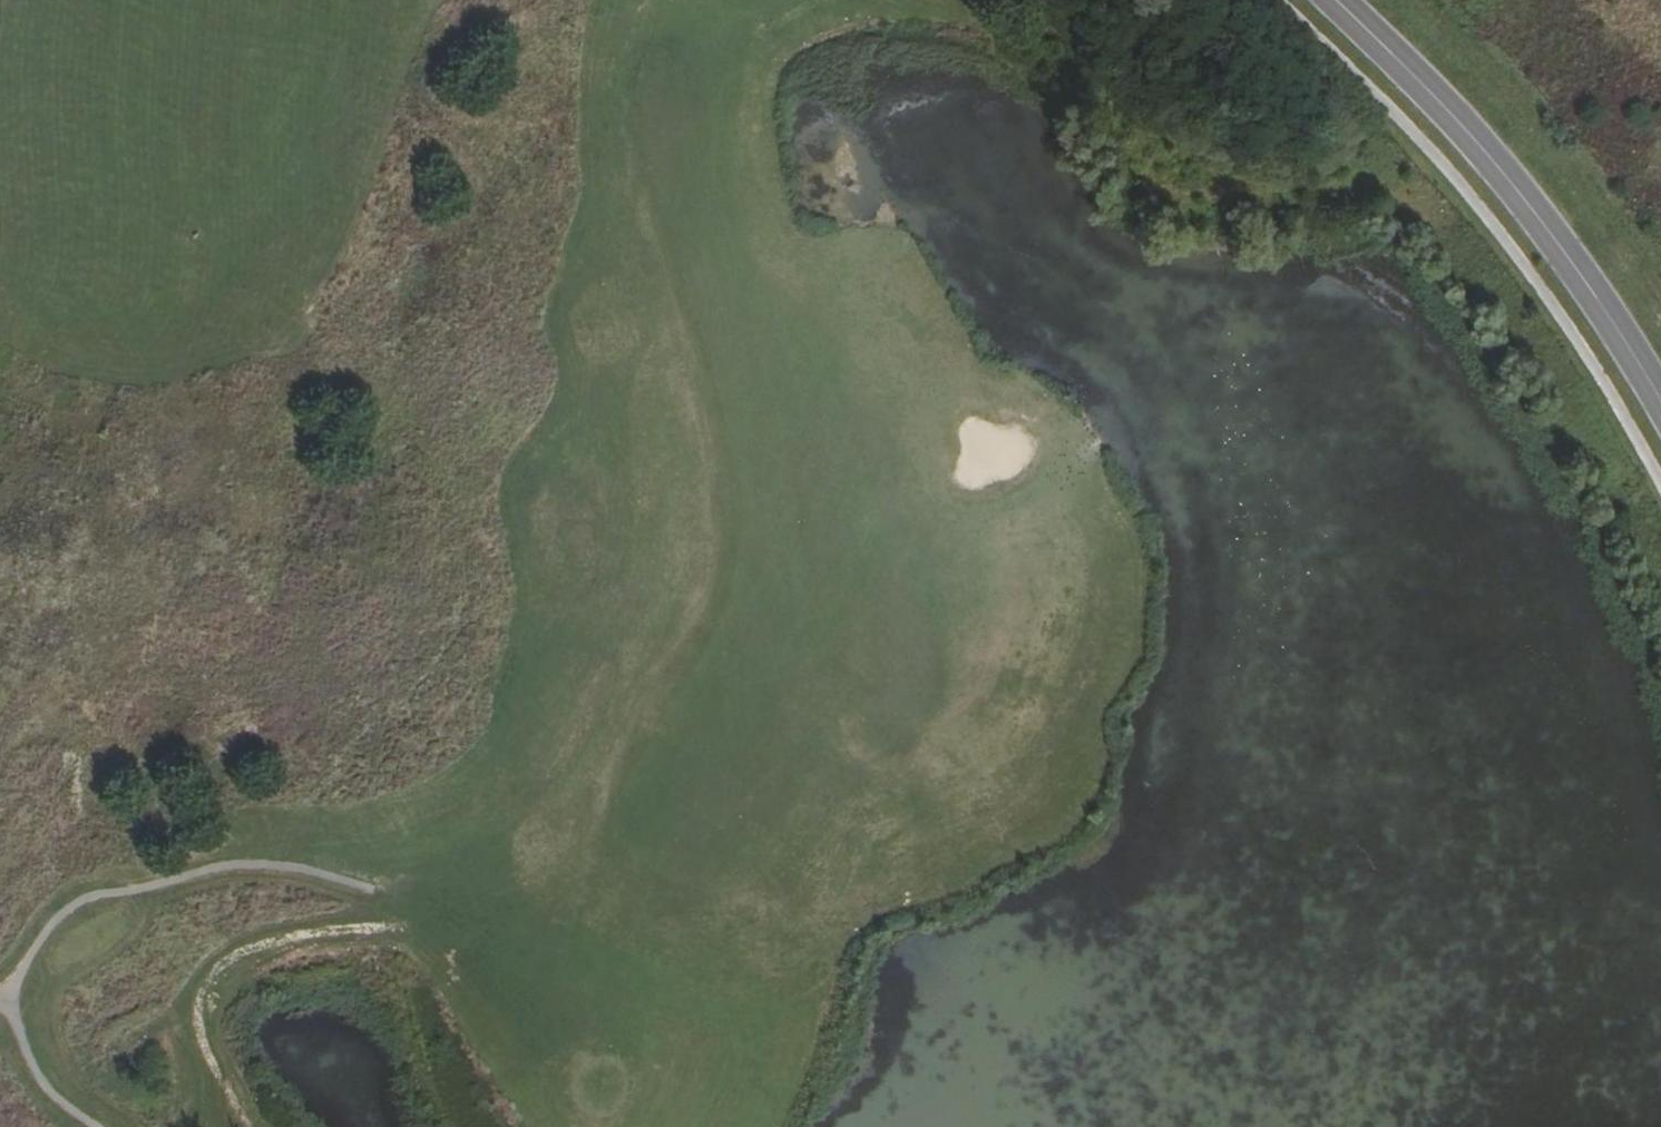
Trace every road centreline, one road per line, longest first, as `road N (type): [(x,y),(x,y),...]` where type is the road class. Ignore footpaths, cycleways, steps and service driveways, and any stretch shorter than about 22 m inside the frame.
road 1 (secondary): [(1660,396),(1510,177),(1338,0)]

